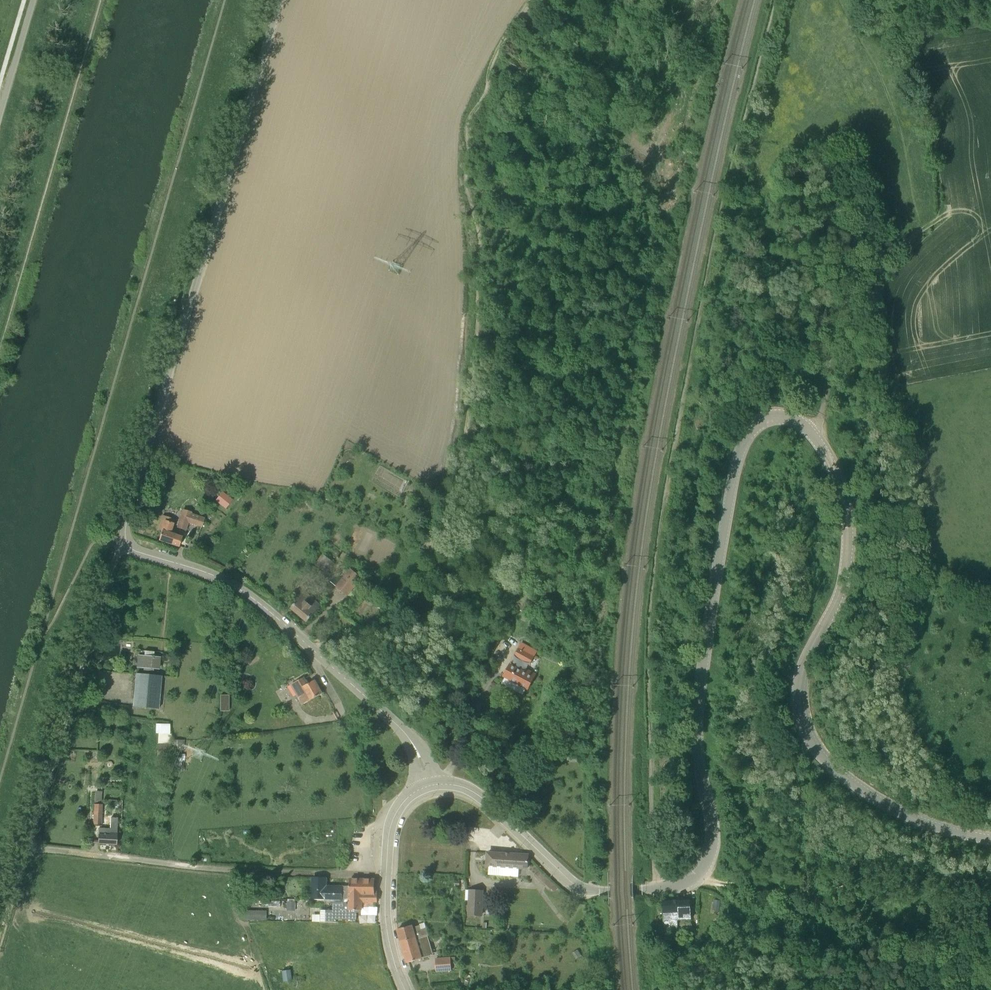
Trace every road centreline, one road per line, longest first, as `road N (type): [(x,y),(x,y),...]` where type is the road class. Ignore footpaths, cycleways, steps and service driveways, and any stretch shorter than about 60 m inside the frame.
road 1 (secondary): [(430,785),(473,793),(583,890),(698,878),(714,845),(698,723),(730,497),(742,441),(777,415),(802,424),(821,446),(844,520),(838,596),(799,689),(812,745),(893,807),(990,839)]
road 2 (tertiary): [(430,785),(404,732),(252,597),(214,575),(131,548),(125,536),(277,0)]
road 3 (track): [(775,0),(715,228),(664,500),(648,629),(656,887)]
road 4 (track): [(127,542),(2,930)]
road 5 (residential): [(386,872),(174,865),(29,847)]
road 6 (secondary): [(386,872),(388,946),(404,989)]

